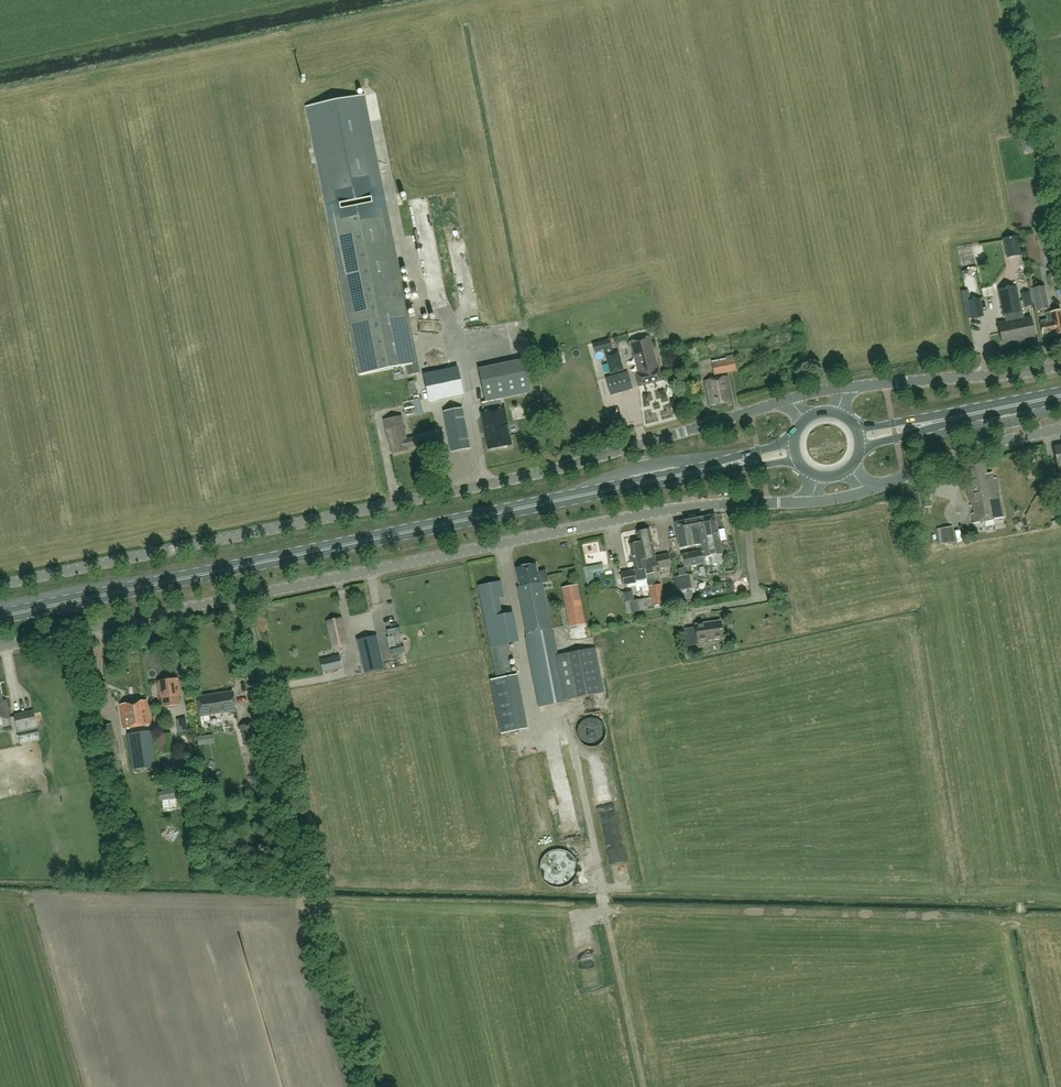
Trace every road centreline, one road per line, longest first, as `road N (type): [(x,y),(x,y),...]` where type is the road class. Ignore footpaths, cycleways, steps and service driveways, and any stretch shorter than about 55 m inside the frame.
road 1 (unclassified): [(0,586),(519,480),(789,398)]
road 2 (primary): [(0,618),(711,468)]
road 3 (unclassified): [(242,597),(670,509),(811,502)]
road 4 (unclassified): [(375,1086),(315,903),(242,597)]
road 5 (unclassified): [(0,648),(242,597)]
road 6 (unclassified): [(846,386),(1060,365)]
road 7 (unclassified): [(865,490),(1060,429)]
road 8 (primary): [(932,422),(1060,396)]

